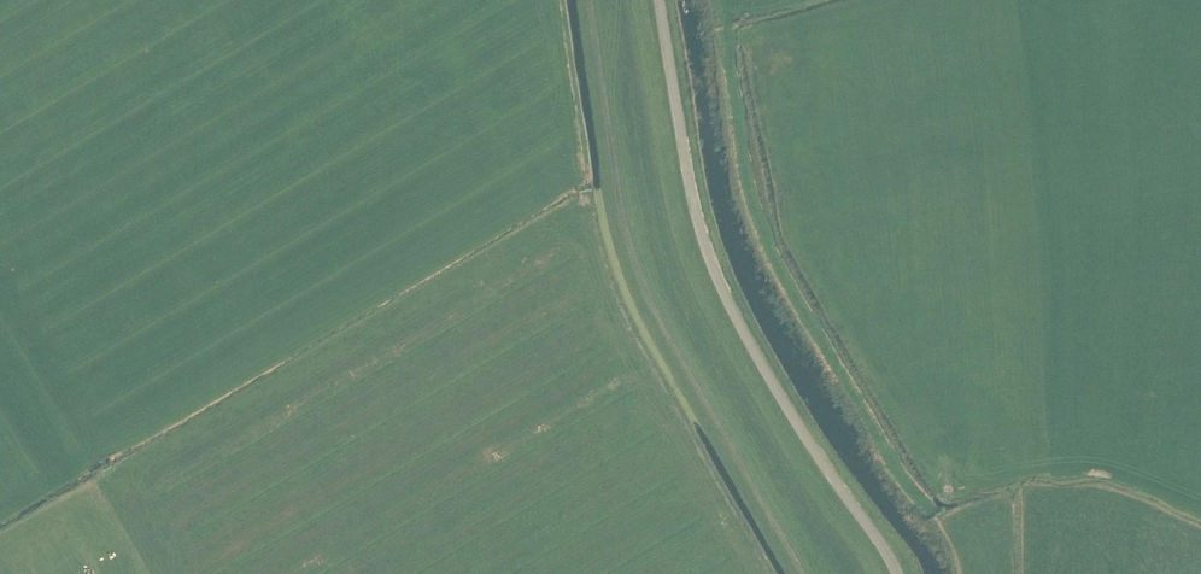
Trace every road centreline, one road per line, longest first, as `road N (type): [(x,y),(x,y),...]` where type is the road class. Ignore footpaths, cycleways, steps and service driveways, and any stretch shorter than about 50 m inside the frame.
road 1 (tertiary): [(894,573),(798,430),(706,253),(659,0)]

